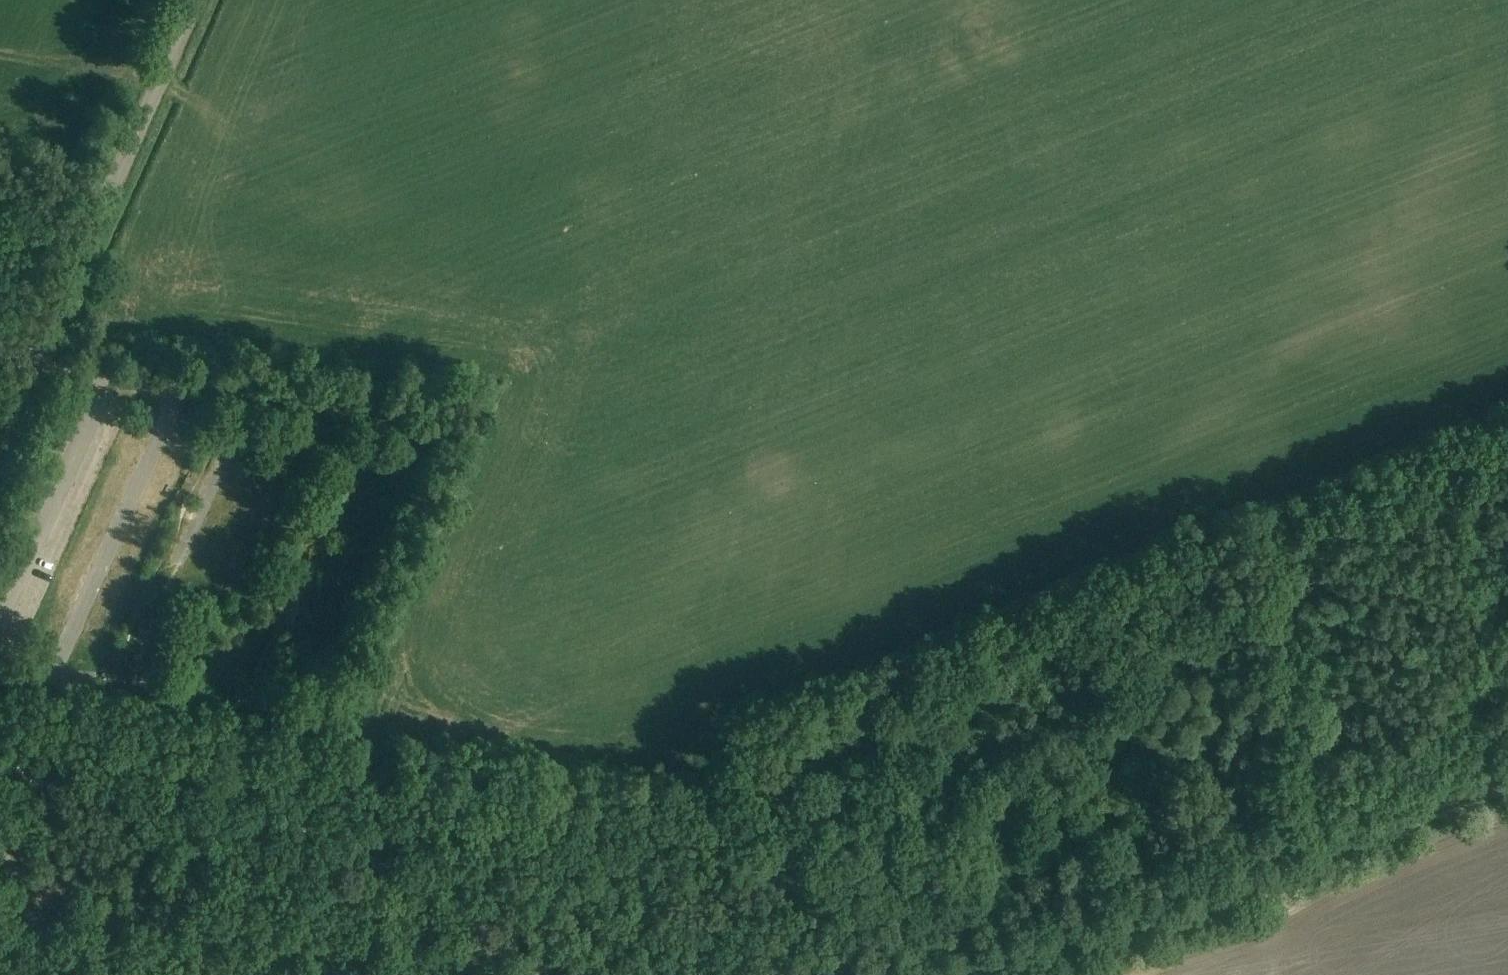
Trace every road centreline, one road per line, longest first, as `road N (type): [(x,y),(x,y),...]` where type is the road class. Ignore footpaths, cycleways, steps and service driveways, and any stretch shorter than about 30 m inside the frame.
road 1 (track): [(961,974),(1256,885),(1507,789)]
road 2 (track): [(0,846),(27,887),(78,914),(526,974)]
road 3 (unclassified): [(0,428),(195,0)]

